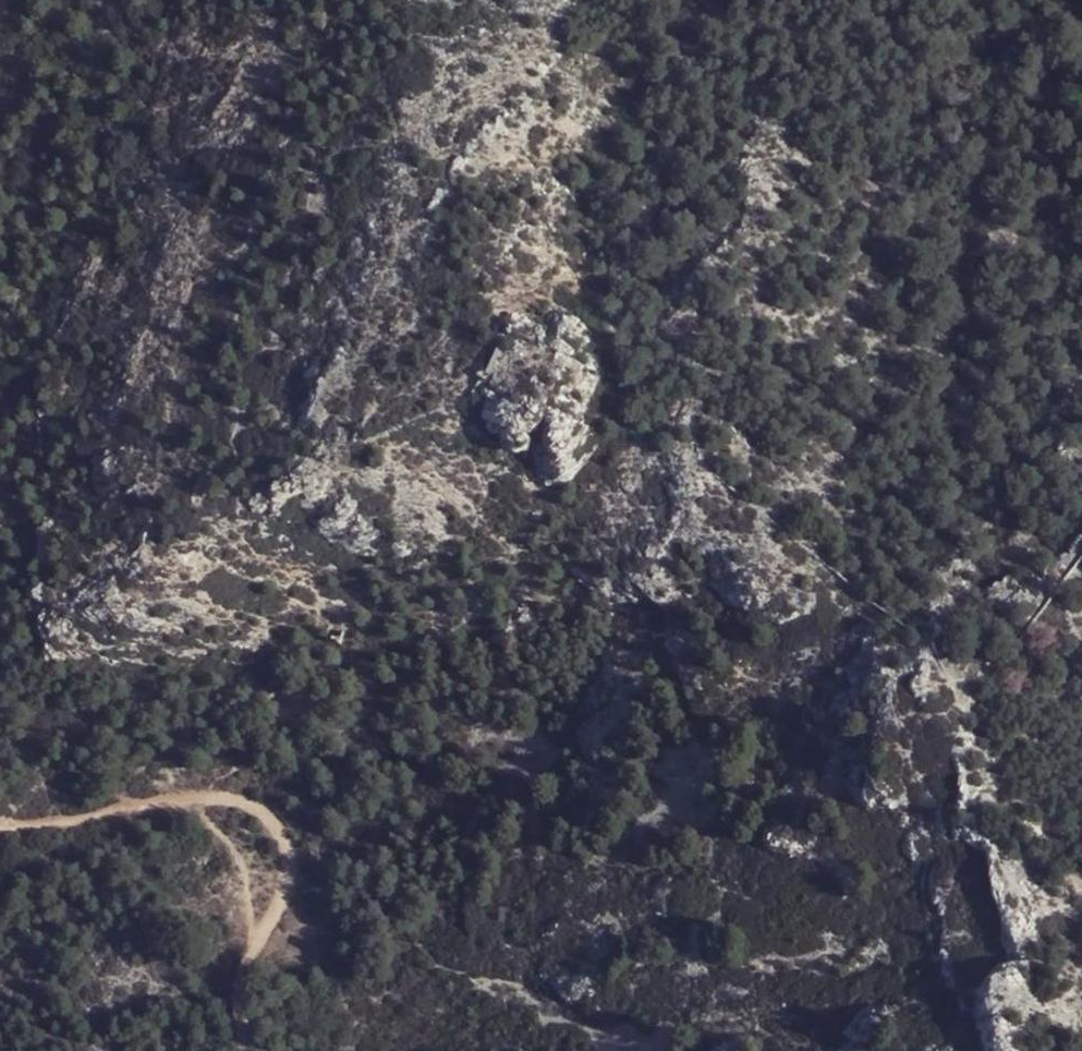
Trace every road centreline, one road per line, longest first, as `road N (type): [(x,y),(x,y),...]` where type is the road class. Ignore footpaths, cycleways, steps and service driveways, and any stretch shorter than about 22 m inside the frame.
road 1 (track): [(0,824),(237,800),(287,831),(291,885),(242,975),(246,1050)]

